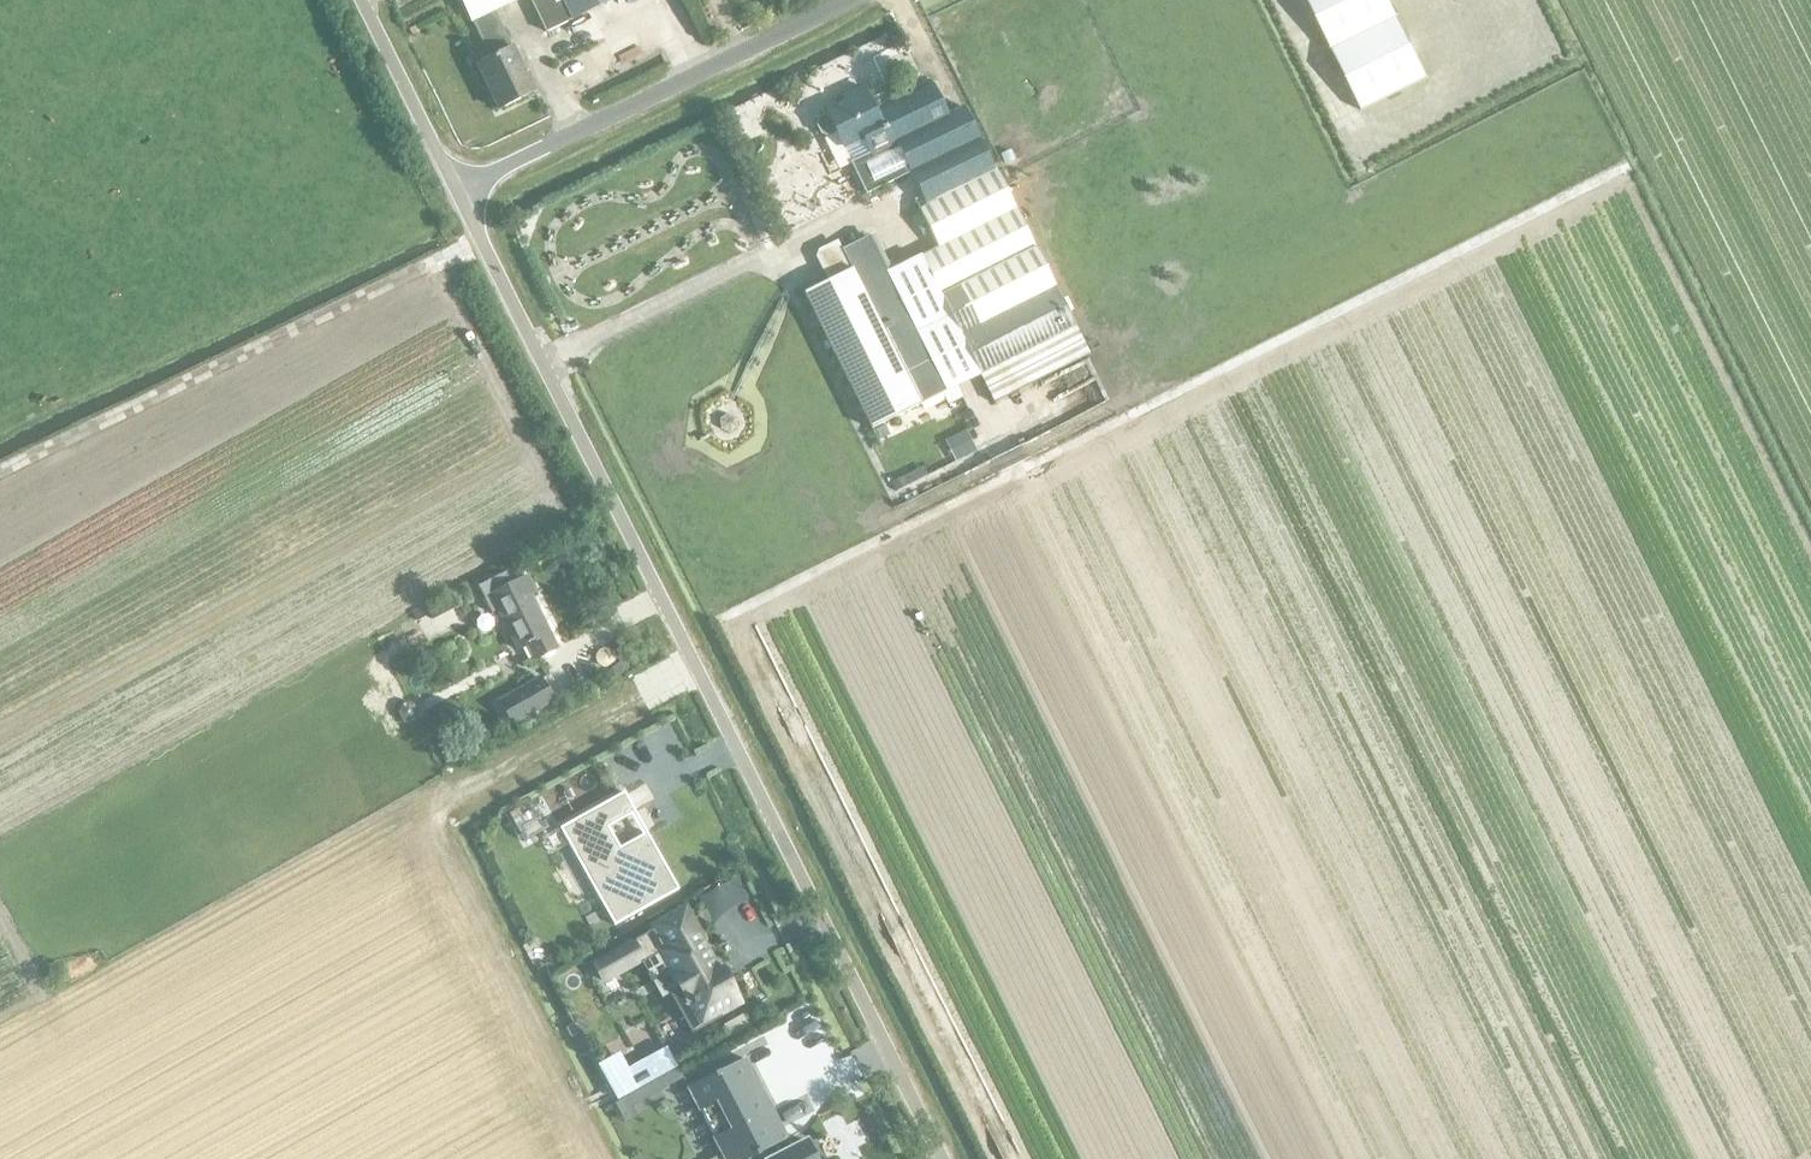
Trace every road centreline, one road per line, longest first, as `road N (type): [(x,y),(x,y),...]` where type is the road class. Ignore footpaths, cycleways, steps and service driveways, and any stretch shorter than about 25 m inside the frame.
road 1 (unclassified): [(943,1158),(457,189)]
road 2 (unclassified): [(457,189),(851,0)]
road 3 (unclassified): [(457,189),(362,0)]

